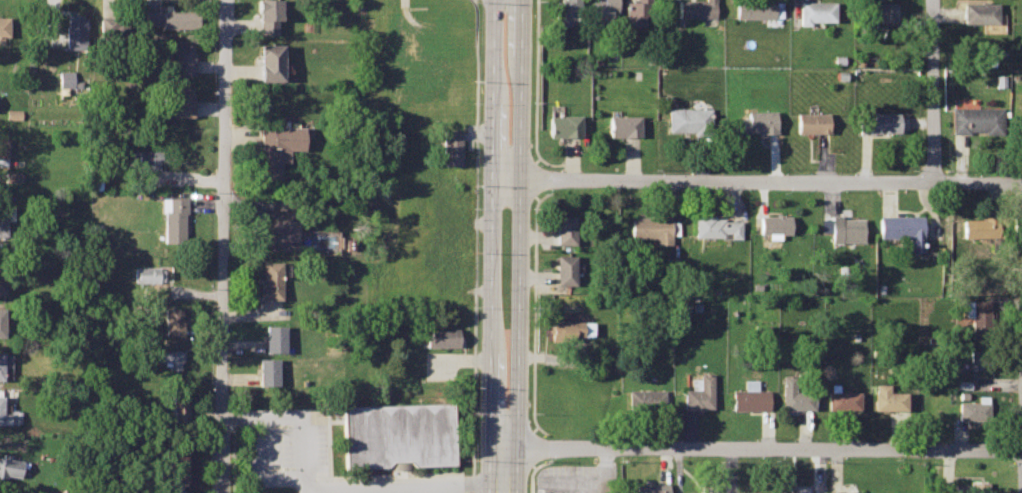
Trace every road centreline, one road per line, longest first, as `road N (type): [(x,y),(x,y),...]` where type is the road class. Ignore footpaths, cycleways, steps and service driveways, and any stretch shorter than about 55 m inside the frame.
road 1 (residential): [(493,180),(1021,181)]
road 2 (residential): [(505,448),(1021,451)]
road 3 (residential): [(222,492),(227,0)]
road 4 (secondary): [(494,0),(489,403),(505,448)]
road 5 (secondary): [(505,448),(516,410),(524,0)]
road 6 (residential): [(934,181),(932,0)]

